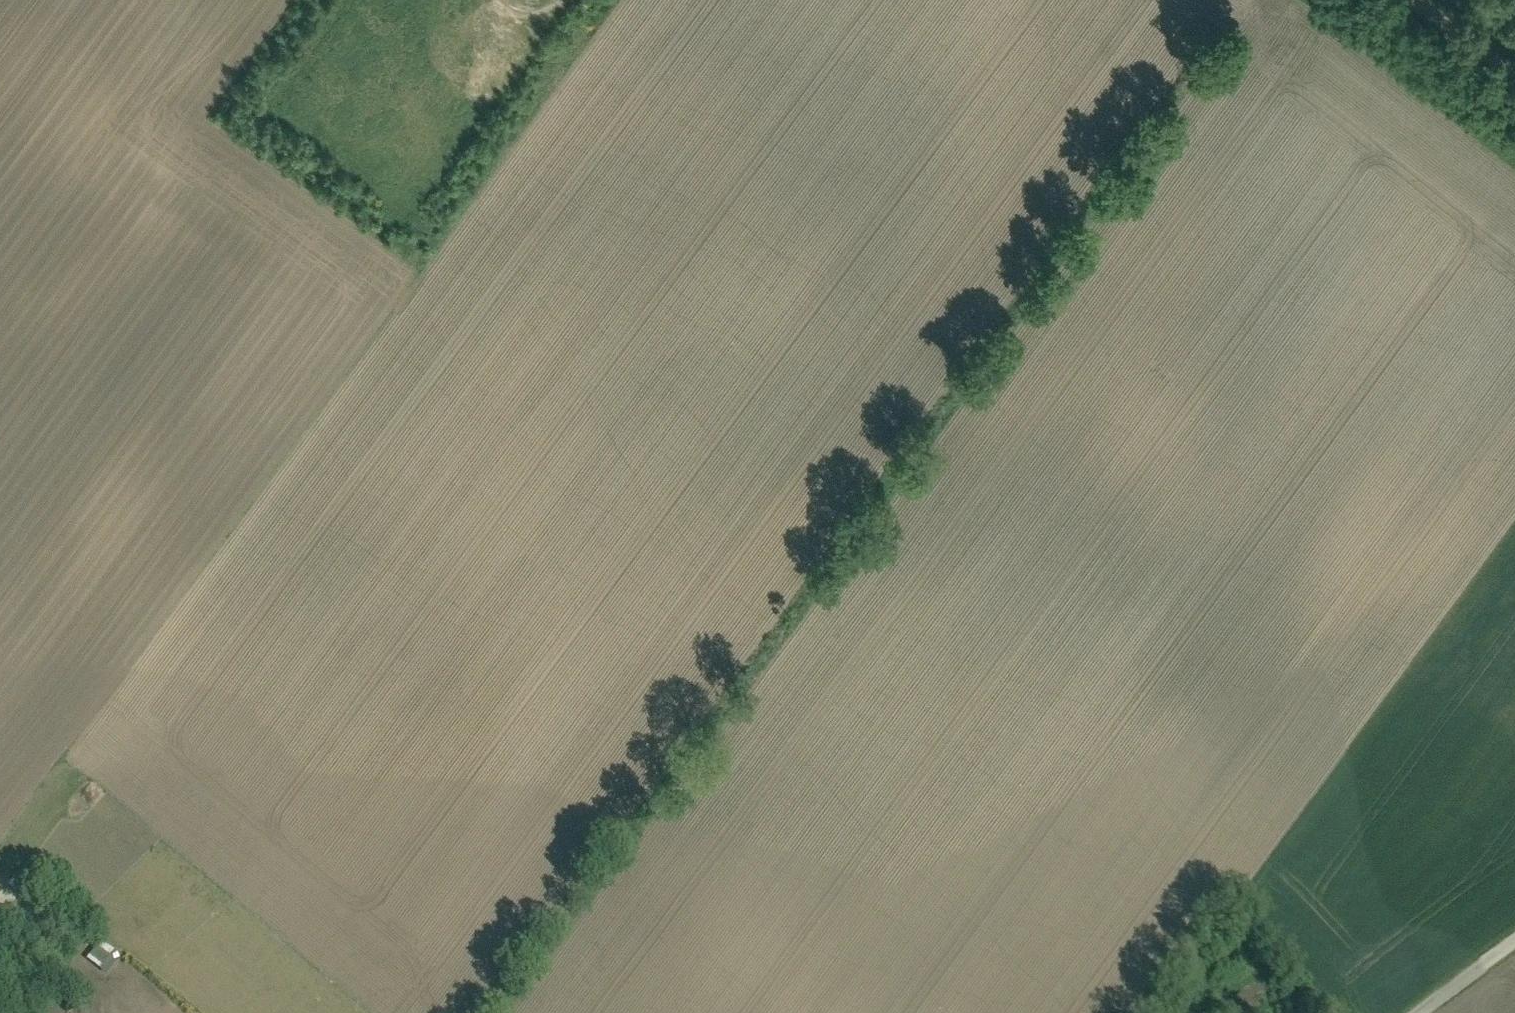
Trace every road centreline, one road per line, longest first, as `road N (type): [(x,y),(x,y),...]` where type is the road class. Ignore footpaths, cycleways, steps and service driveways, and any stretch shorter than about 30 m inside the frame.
road 1 (unclassified): [(1514,935),(1402,1012)]
road 2 (track): [(1420,0),(1514,76)]

